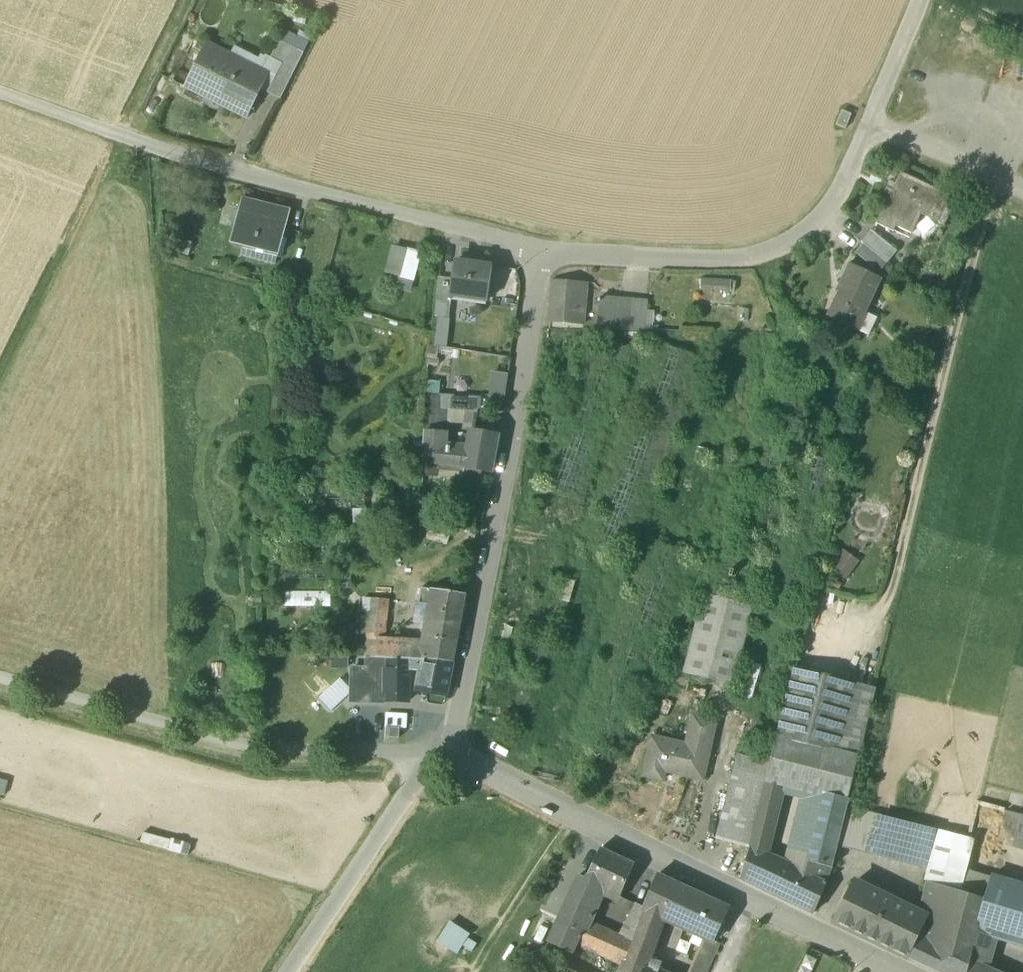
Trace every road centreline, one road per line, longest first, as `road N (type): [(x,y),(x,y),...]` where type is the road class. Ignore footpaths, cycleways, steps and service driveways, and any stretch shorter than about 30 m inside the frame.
road 1 (residential): [(545,263),(136,146),(0,96)]
road 2 (residential): [(928,0),(820,230),(789,252),(700,270),(545,263)]
road 3 (residential): [(438,757),(457,710),(545,263)]
road 4 (residential): [(438,757),(891,971)]
road 5 (track): [(892,689),(1006,205)]
road 6 (track): [(0,399),(209,0)]
road 7 (track): [(438,757),(261,760),(0,686)]
road 8 (residential): [(292,971),(438,757)]

